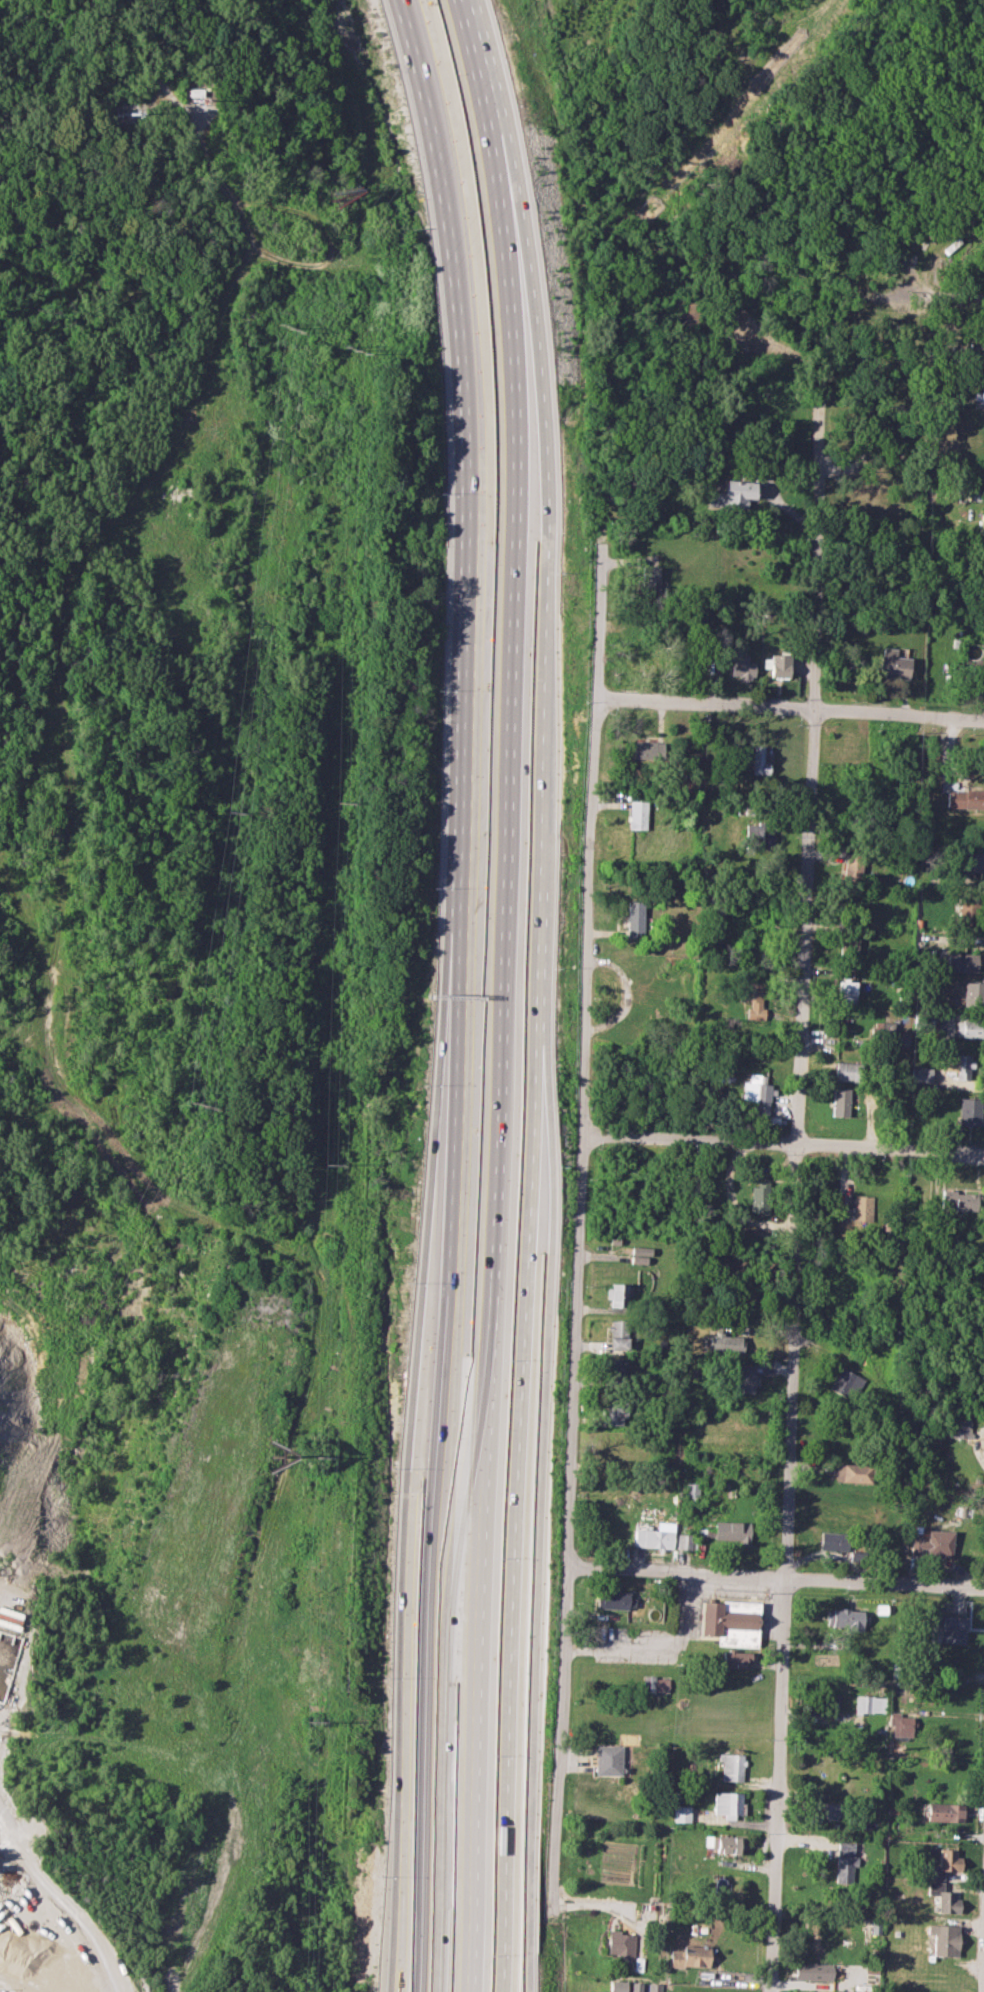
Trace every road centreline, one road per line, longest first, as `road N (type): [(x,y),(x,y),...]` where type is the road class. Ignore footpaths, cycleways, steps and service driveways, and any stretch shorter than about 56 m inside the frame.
road 1 (motorway): [(503,1991),(542,843),(546,429),(513,159),(480,106)]
road 2 (motorway): [(468,1991),(518,523),(505,263),(480,106)]
road 3 (residential): [(607,317),(552,1940)]
road 4 (residential): [(826,419),(770,1991)]
road 5 (track): [(52,977),(51,1060),(94,1129),(145,1182),(189,1210),(309,1265),(342,1299),(343,1331),(337,1374),(297,1432),(287,1464),(276,1567),(260,1630),(236,1677),(215,1697),(123,1736),(49,1740),(0,1789)]
road 6 (motorway): [(402,0),(446,172),(467,301),(475,452),(456,1075)]
road 7 (motorway): [(528,1991),(554,1169),(536,1039)]
road 8 (motorway): [(456,1075),(429,1991)]
road 9 (track): [(253,242),(158,465),(83,547),(69,579),(56,680),(72,800),(52,977),(27,916),(0,879)]
road 10 (motorway): [(456,1075),(439,1139),(411,1390),(393,1901)]
road 11 (residential): [(565,1568),(983,1586)]
road 12 (residential): [(580,1134),(983,1156)]
road 13 (residential): [(595,695),(983,720)]
road 14 (residential): [(187,121),(130,44),(84,0)]

